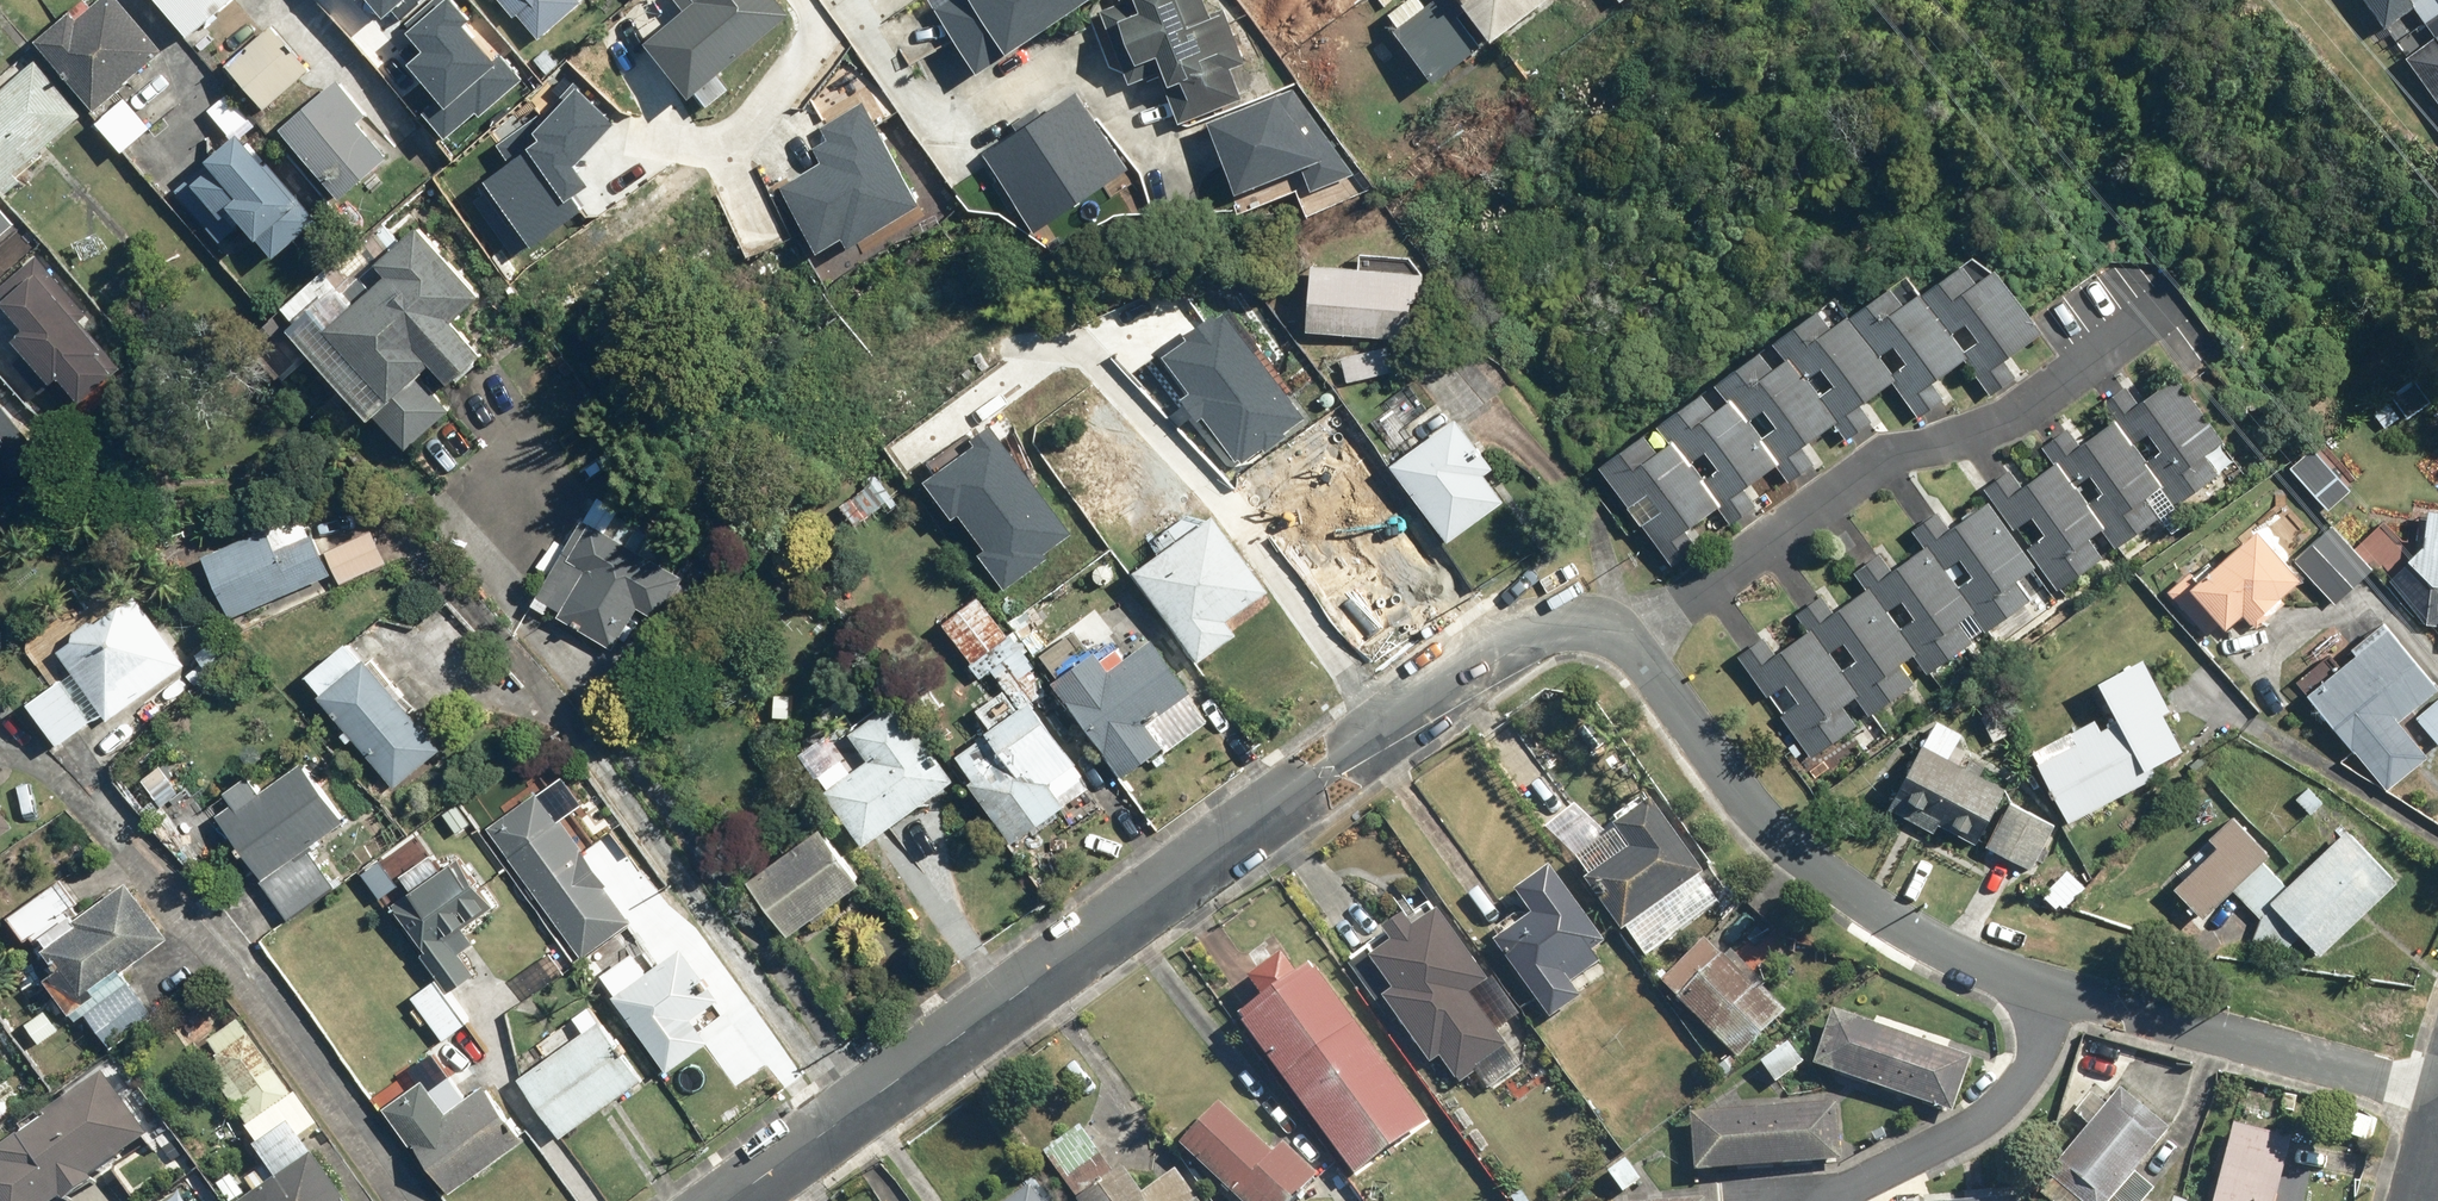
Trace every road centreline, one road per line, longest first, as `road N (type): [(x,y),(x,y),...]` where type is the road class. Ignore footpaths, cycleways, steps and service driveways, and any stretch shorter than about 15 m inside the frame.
road 1 (residential): [(730,1200),(1518,634),(1577,622),(1629,635),(1759,811),(1822,876),(1916,937),(2049,991)]
road 2 (residential): [(2049,991),(2437,1088)]
road 3 (residential): [(2049,991),(2030,1068),(2000,1106),(1830,1200)]

